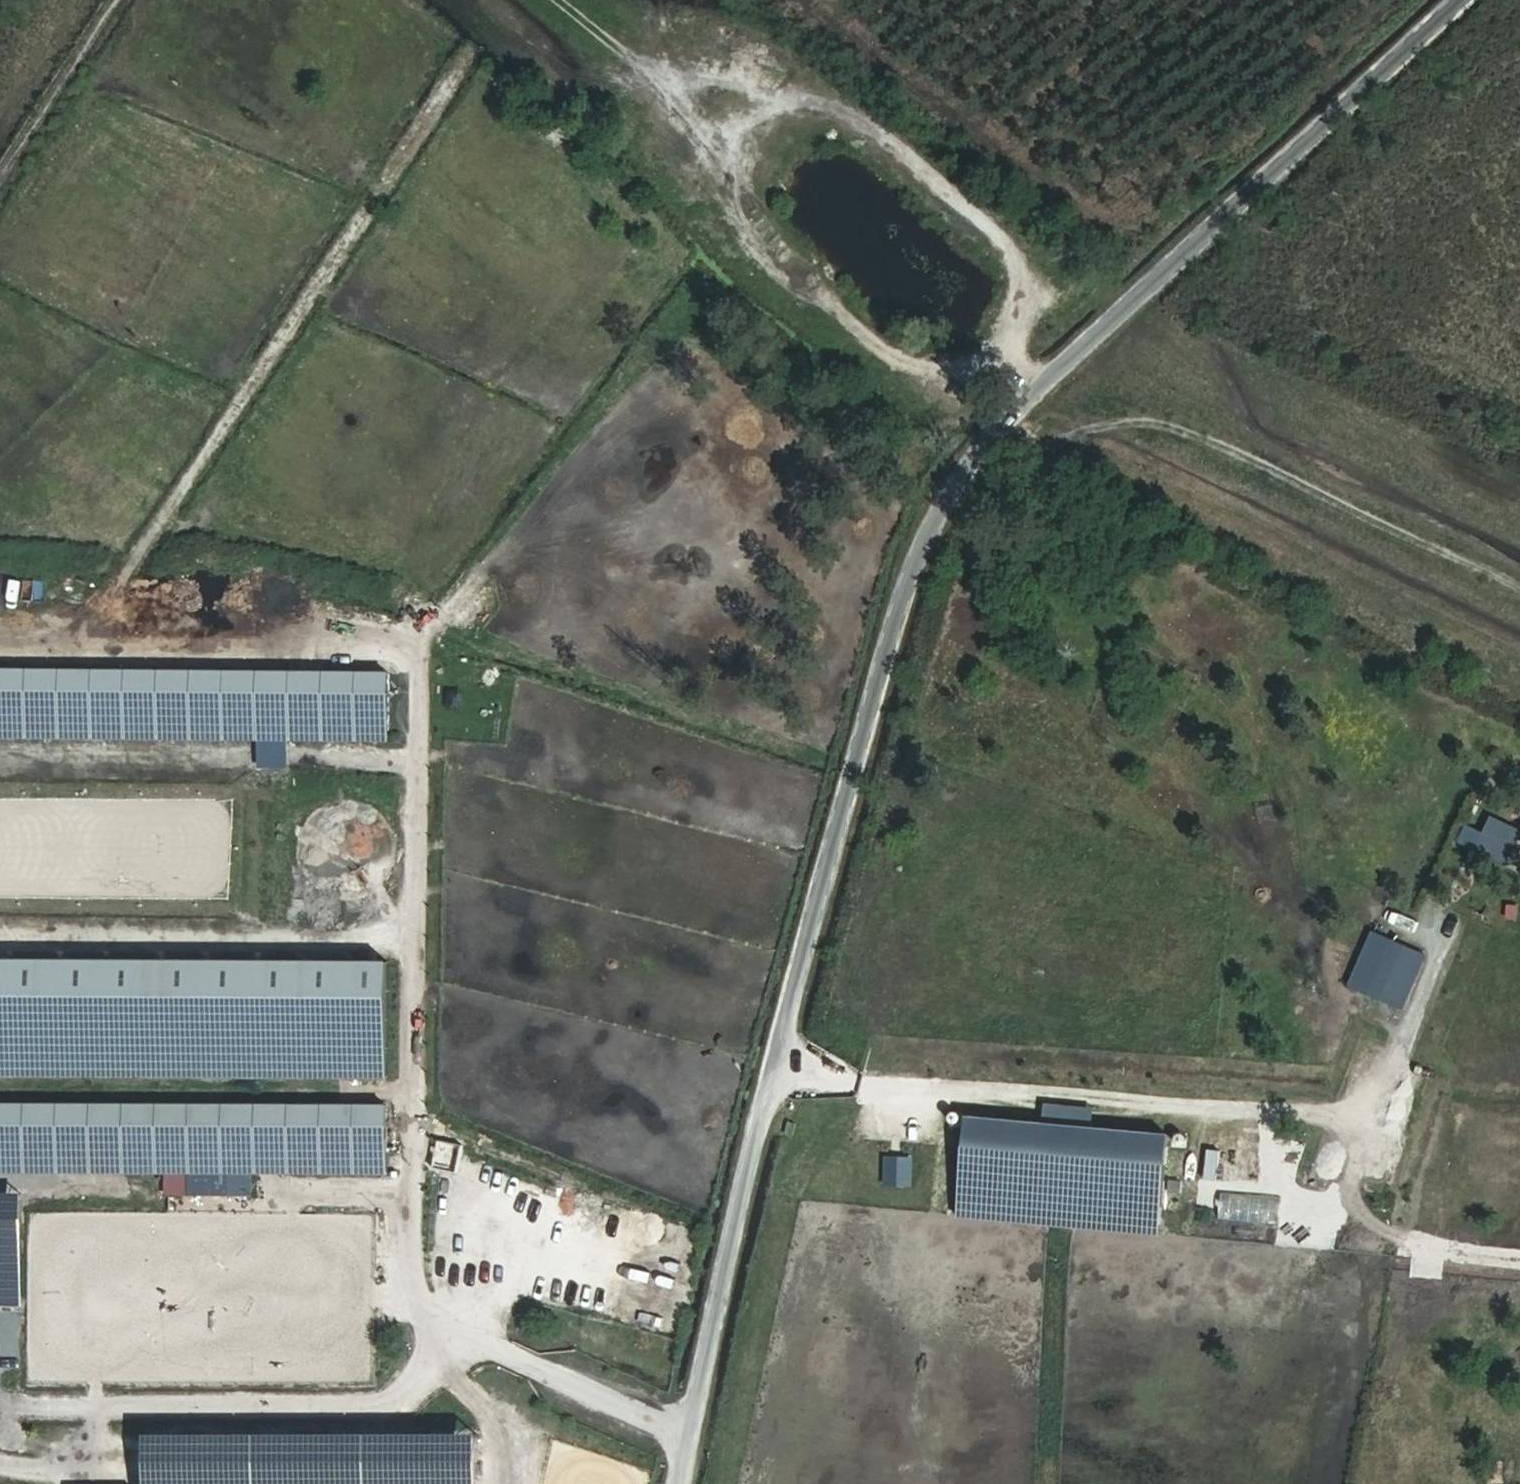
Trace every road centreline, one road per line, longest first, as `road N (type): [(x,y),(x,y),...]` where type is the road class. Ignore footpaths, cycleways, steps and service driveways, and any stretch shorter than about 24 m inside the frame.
road 1 (tertiary): [(1466,0),(1101,337),(983,460),(939,522),(893,638),(685,1483)]
road 2 (track): [(1519,544),(1101,337),(1047,245),(818,91),(740,121),(587,0)]

